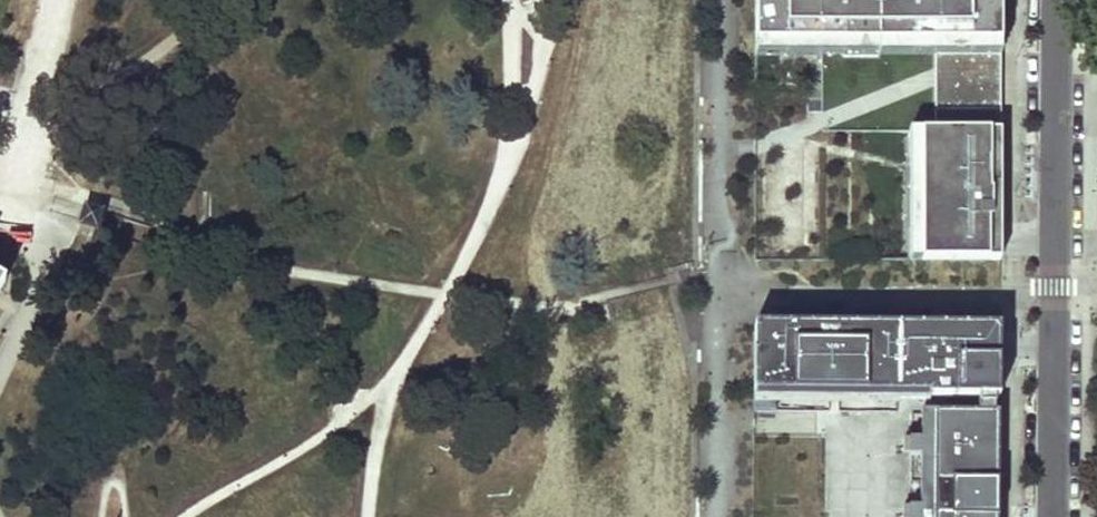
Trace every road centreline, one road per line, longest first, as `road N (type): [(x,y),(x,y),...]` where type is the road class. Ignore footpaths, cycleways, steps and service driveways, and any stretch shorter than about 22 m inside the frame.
road 1 (residential): [(1054,0),(1052,516)]

